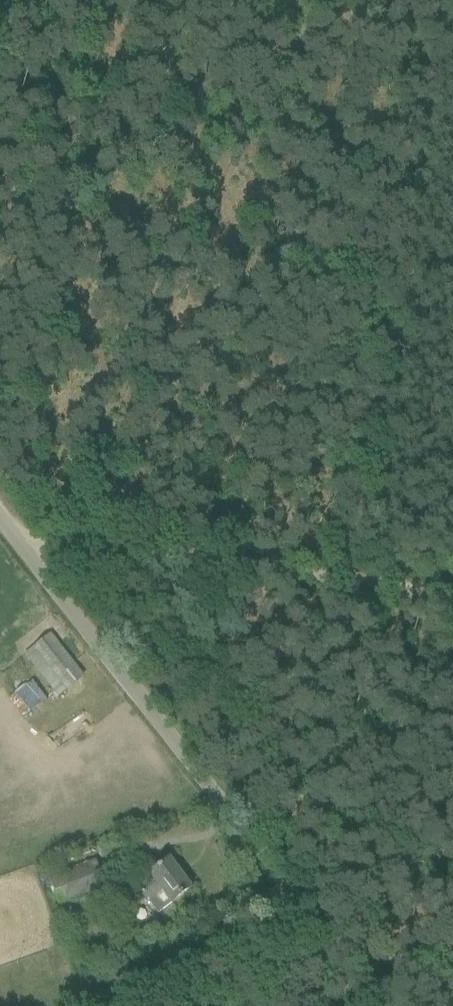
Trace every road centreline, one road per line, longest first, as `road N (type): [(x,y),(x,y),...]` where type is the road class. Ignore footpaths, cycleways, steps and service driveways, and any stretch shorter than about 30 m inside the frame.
road 1 (unclassified): [(377,1005),(0,534)]

